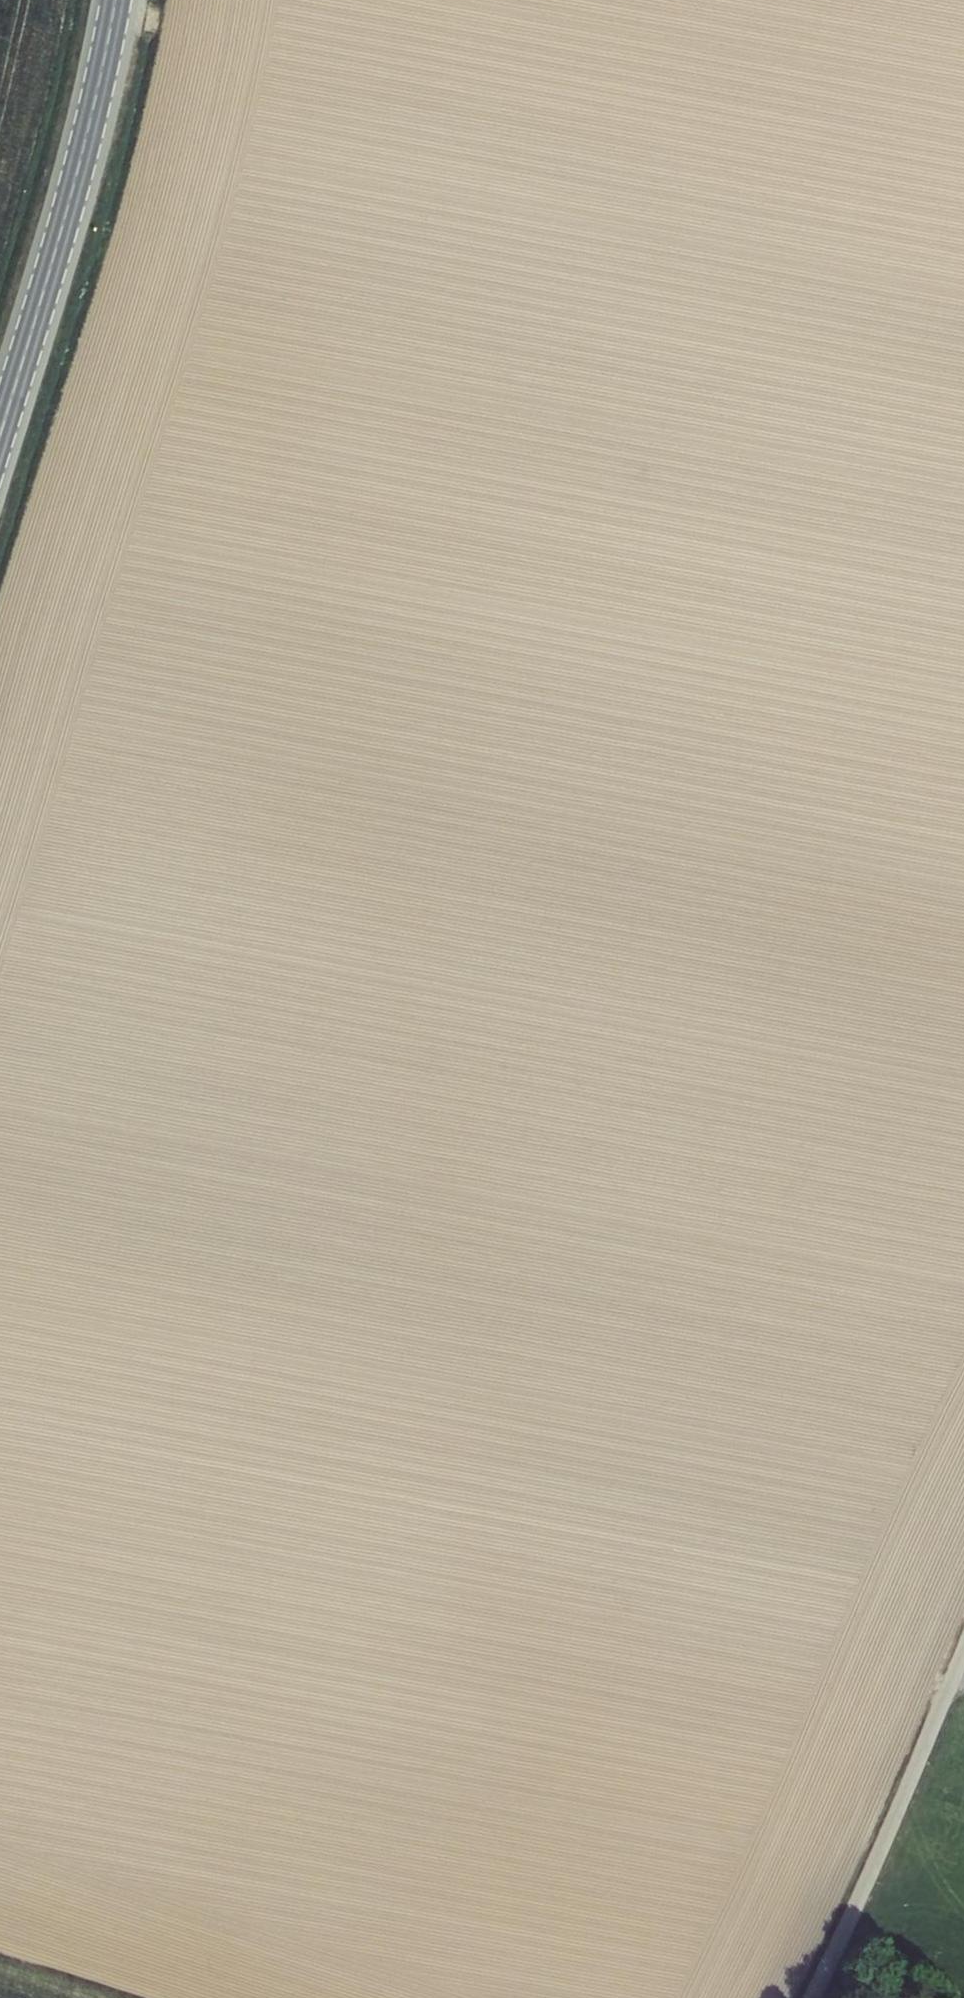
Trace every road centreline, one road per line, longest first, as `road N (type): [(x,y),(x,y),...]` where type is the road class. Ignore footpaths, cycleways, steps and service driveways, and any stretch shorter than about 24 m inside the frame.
road 1 (secondary): [(117,0),(83,154),(0,433)]
road 2 (unclassified): [(963,1652),(813,1997)]

